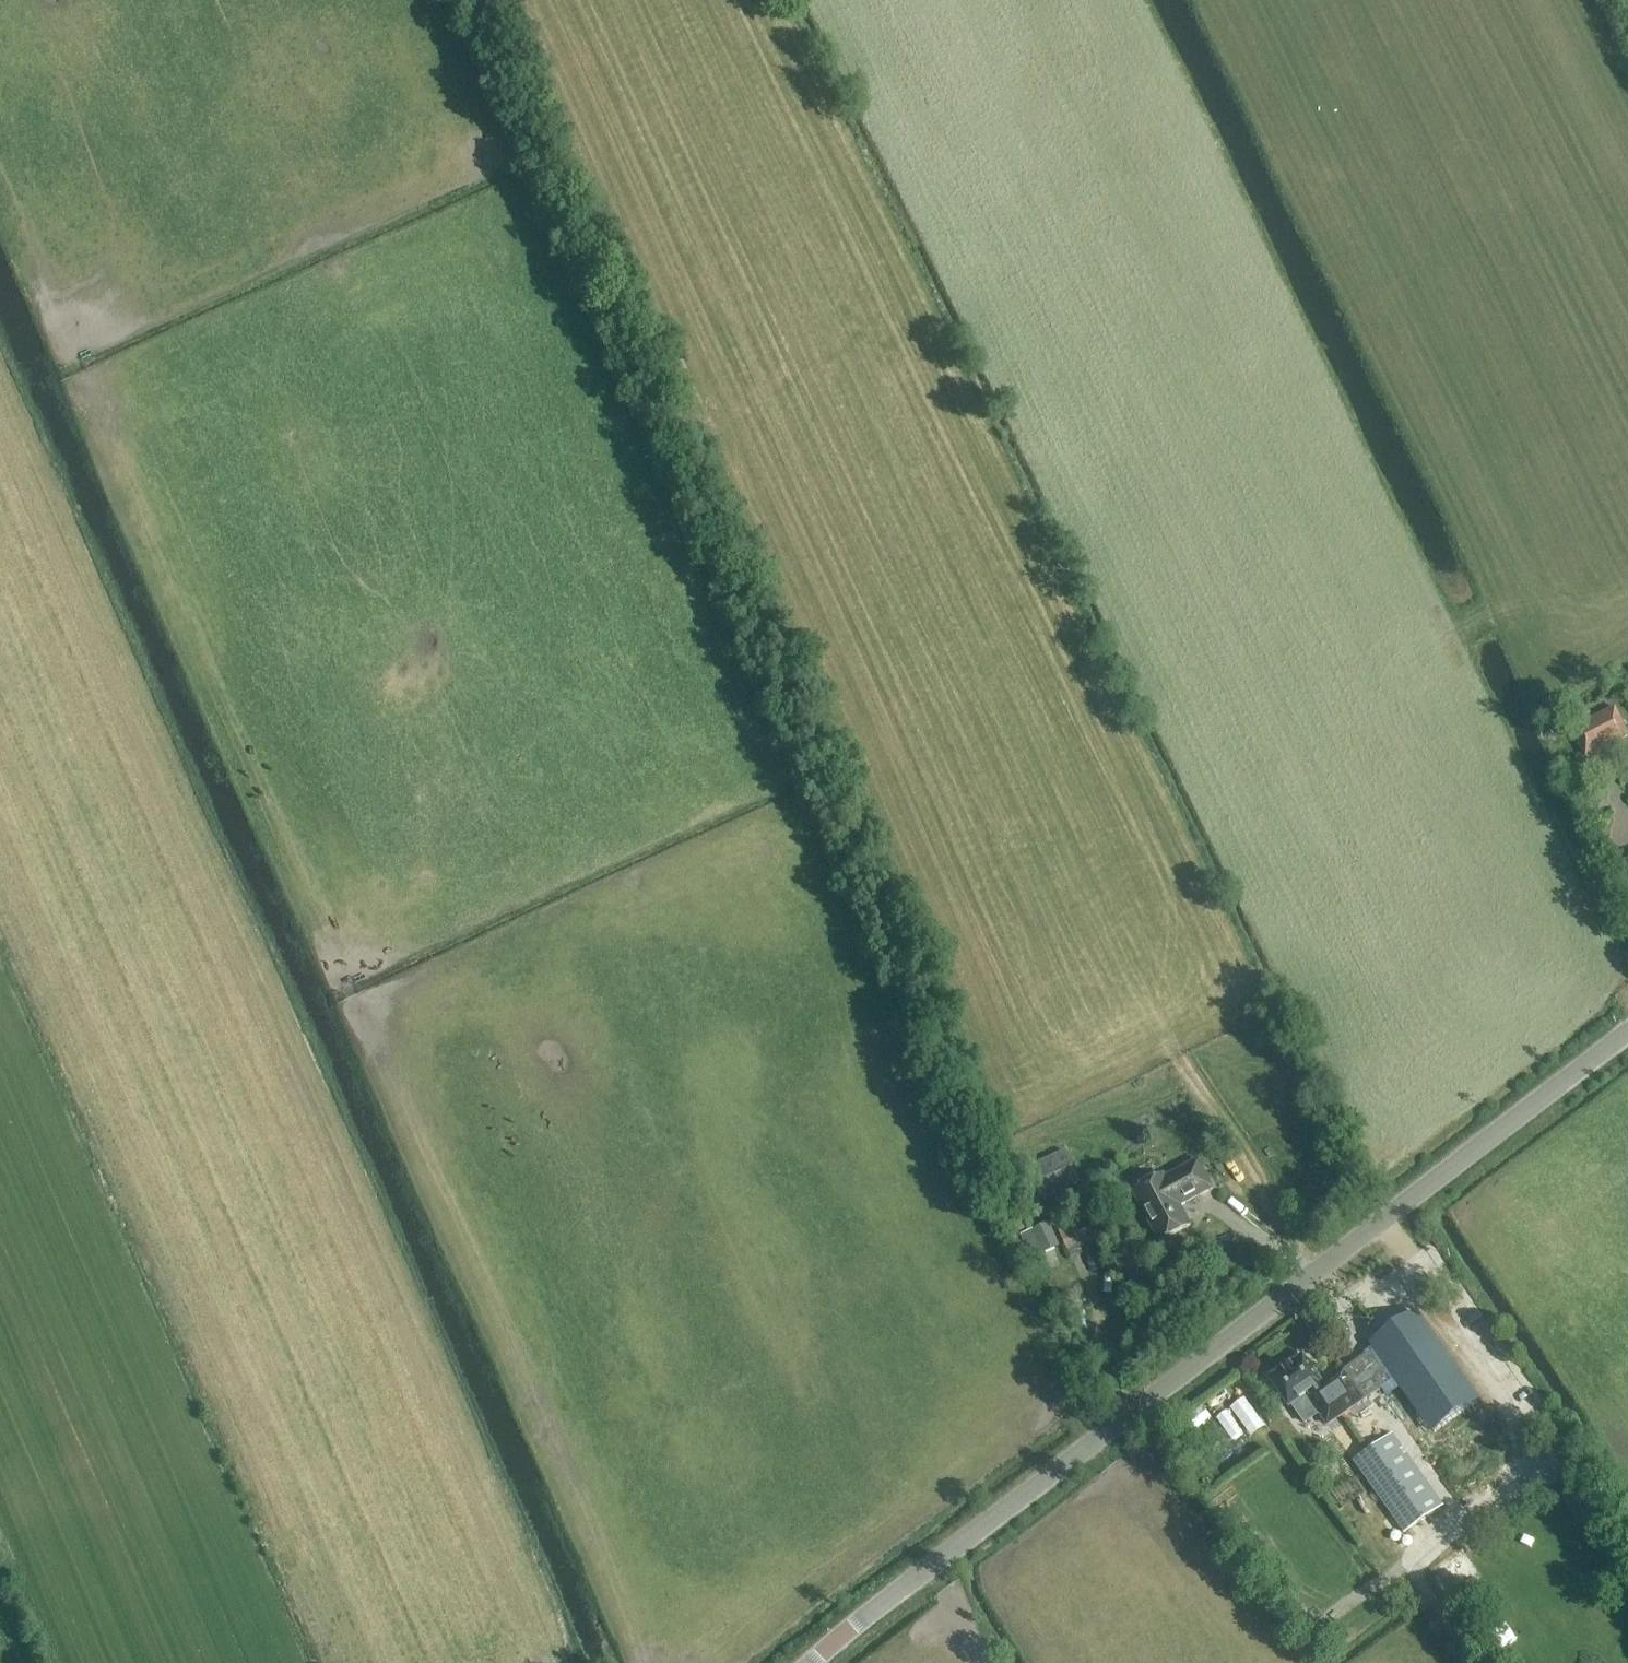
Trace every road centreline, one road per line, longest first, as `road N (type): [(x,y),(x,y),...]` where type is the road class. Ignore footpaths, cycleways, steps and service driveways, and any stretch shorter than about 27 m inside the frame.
road 1 (unclassified): [(803,1662),(1627,1030)]

